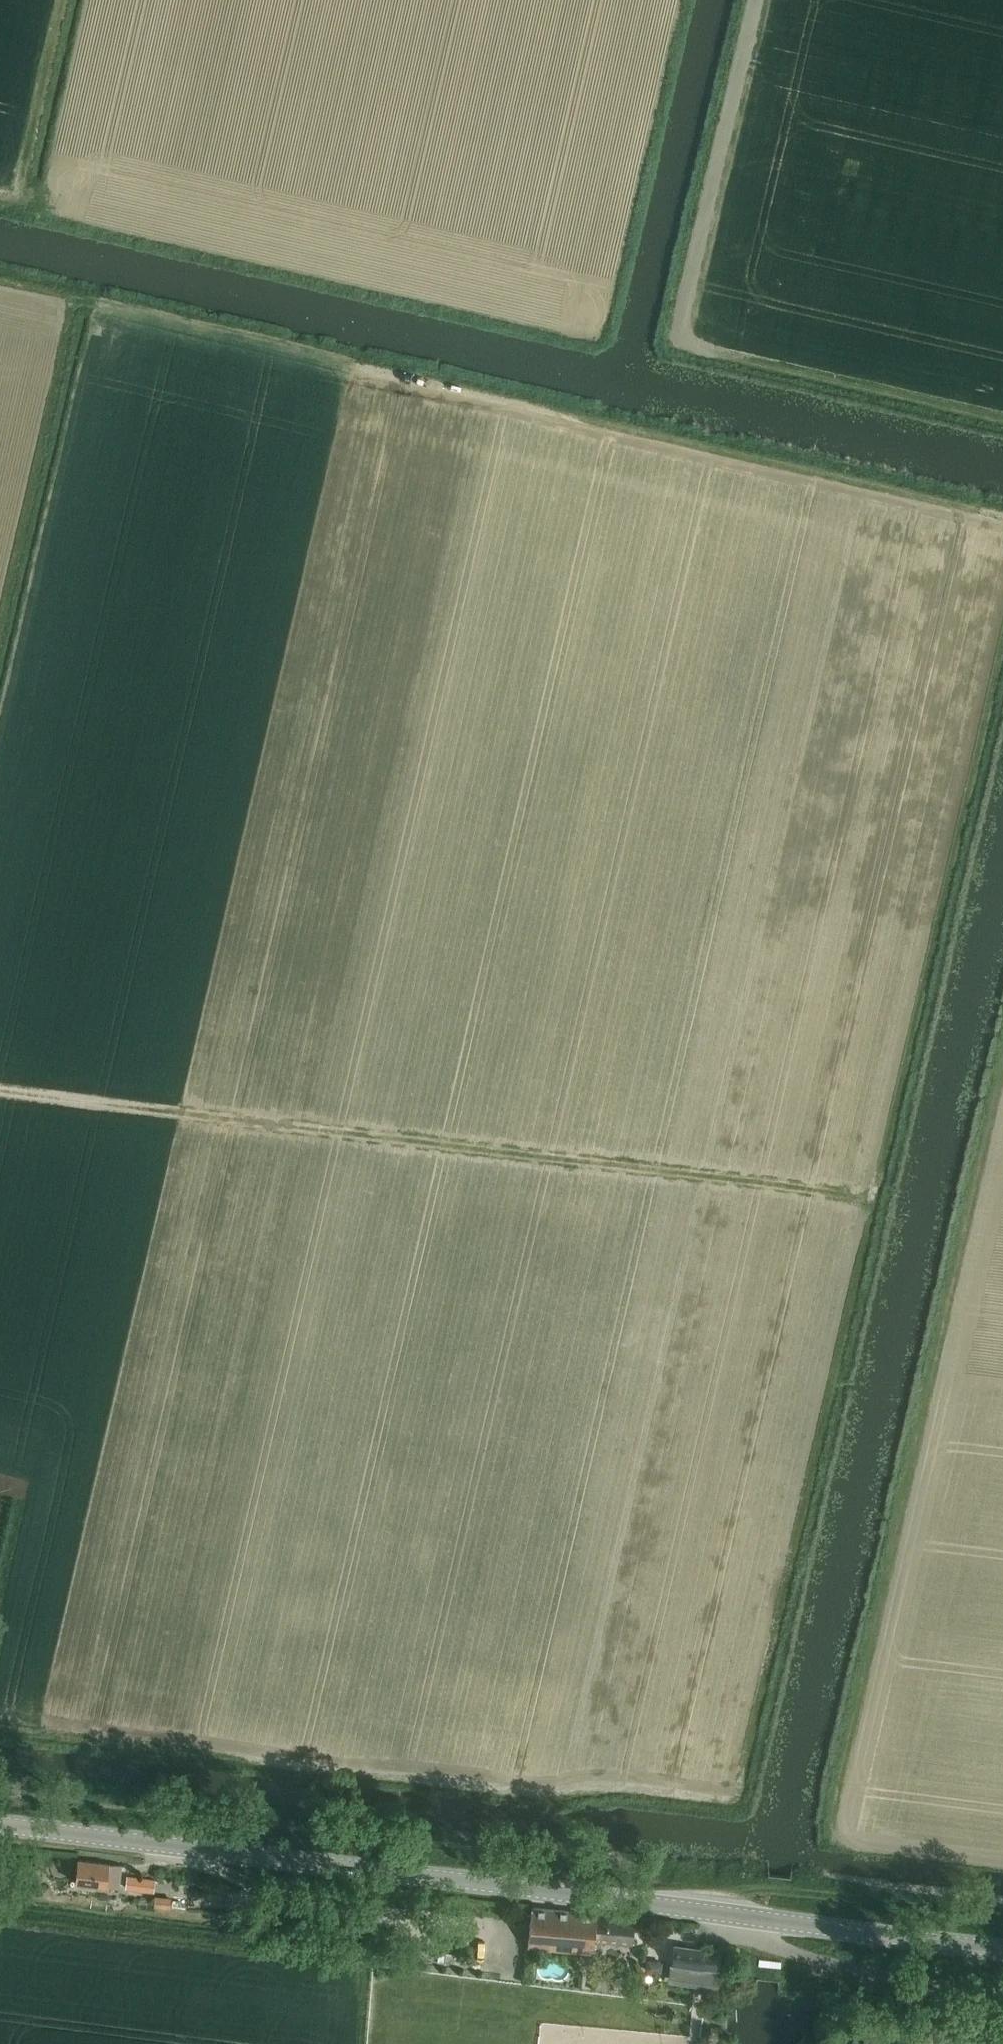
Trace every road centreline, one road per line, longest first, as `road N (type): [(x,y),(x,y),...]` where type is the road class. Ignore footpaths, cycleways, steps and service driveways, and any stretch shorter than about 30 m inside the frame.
road 1 (secondary): [(1002,1950),(0,1825)]
road 2 (track): [(0,1089),(876,1196)]
road 3 (track): [(0,1917),(349,1962),(354,1914)]

